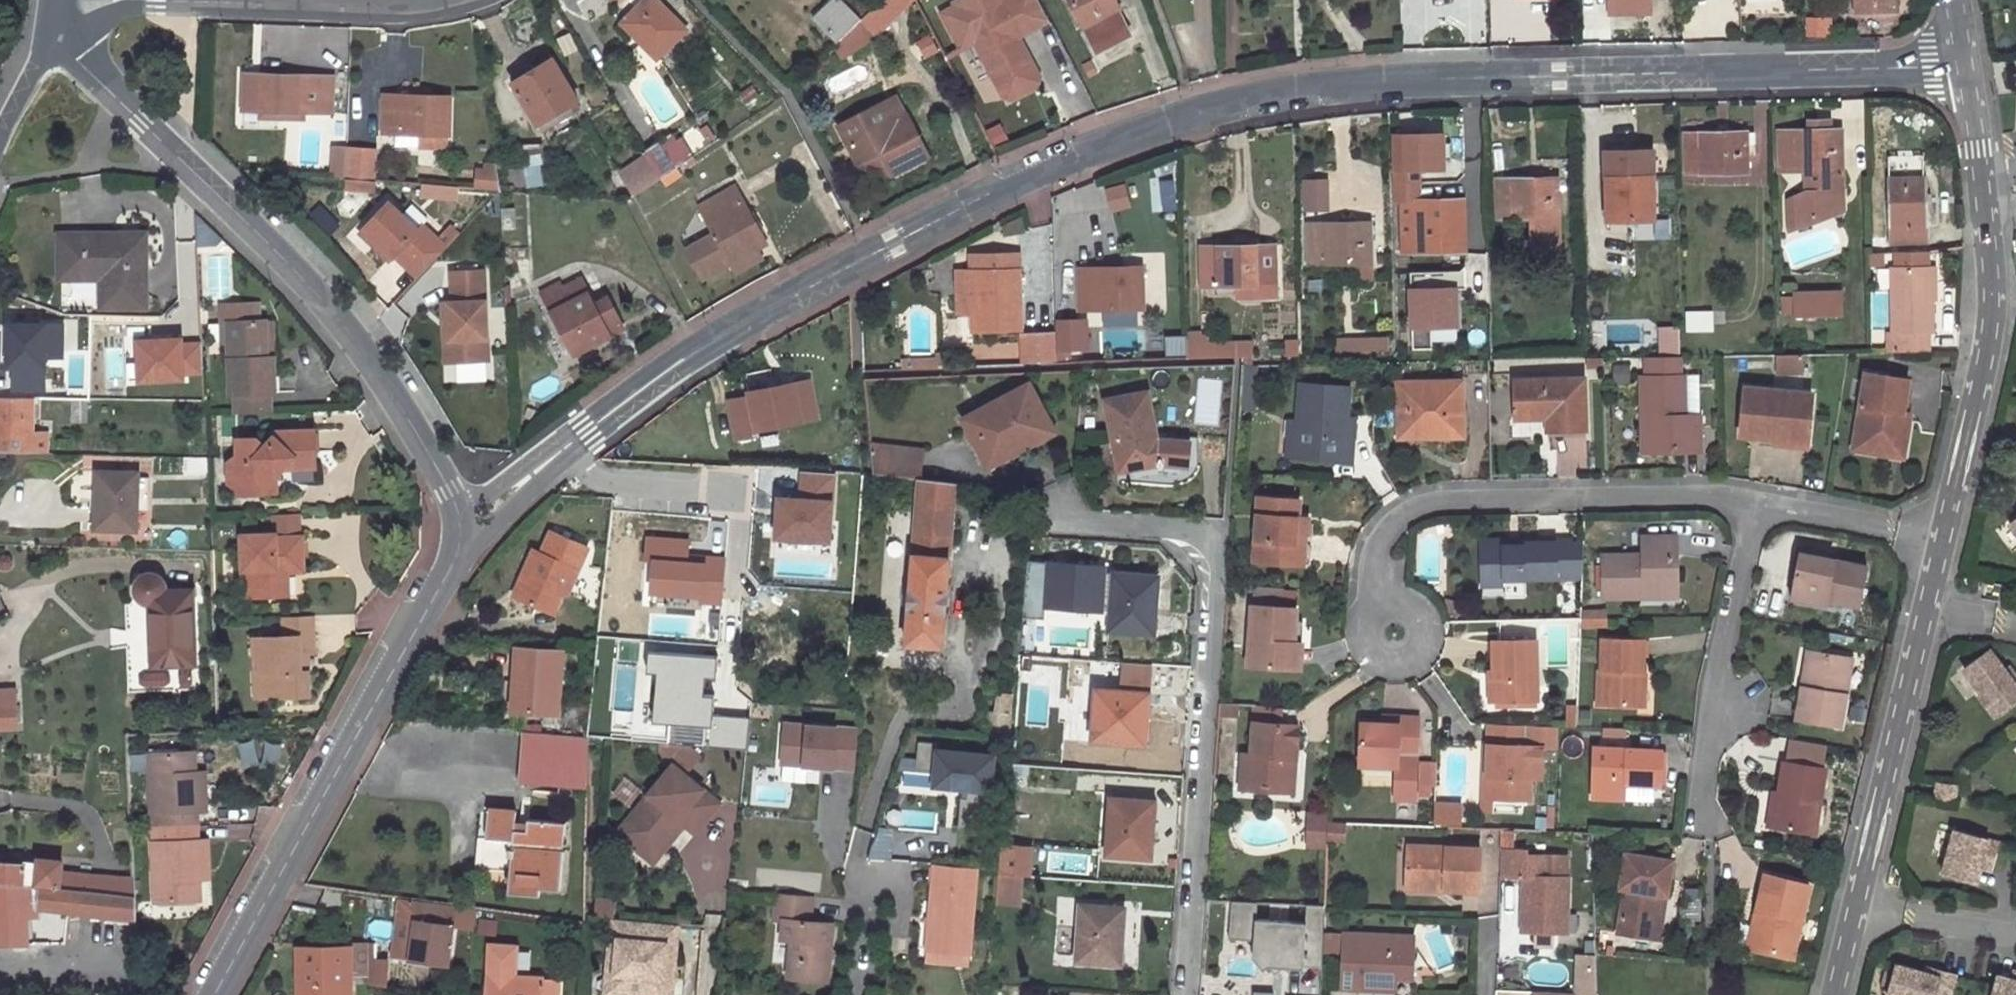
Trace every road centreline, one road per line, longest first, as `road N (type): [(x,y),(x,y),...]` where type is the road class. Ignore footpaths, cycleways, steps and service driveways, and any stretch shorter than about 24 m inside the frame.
road 1 (unclassified): [(460,533),(695,347),(999,183),(1196,108),(1397,77),(1963,65)]
road 2 (unclassified): [(460,533),(450,491),(339,321),(55,41)]
road 3 (residential): [(1043,517),(1218,531),(1186,994)]
road 4 (residential): [(214,994),(452,566),(460,533)]
road 5 (residential): [(1963,65),(1992,253),(1993,348),(1946,539)]
road 6 (residential): [(1381,603),(1386,535),(1421,500),(1718,496),(1758,504)]
road 7 (unclassified): [(56,3),(452,0)]
road 8 (residential): [(1758,504),(1720,675),(1704,821)]
road 9 (residential): [(1928,609),(1854,911)]
road 10 (residential): [(1758,504),(1946,539)]
road 11 (residential): [(1381,603),(1367,607),(1359,622),(1363,650),(1382,666),(1406,670),(1423,659),(1427,636),(1401,610)]
road 12 (residential): [(2015,932),(1854,911)]

